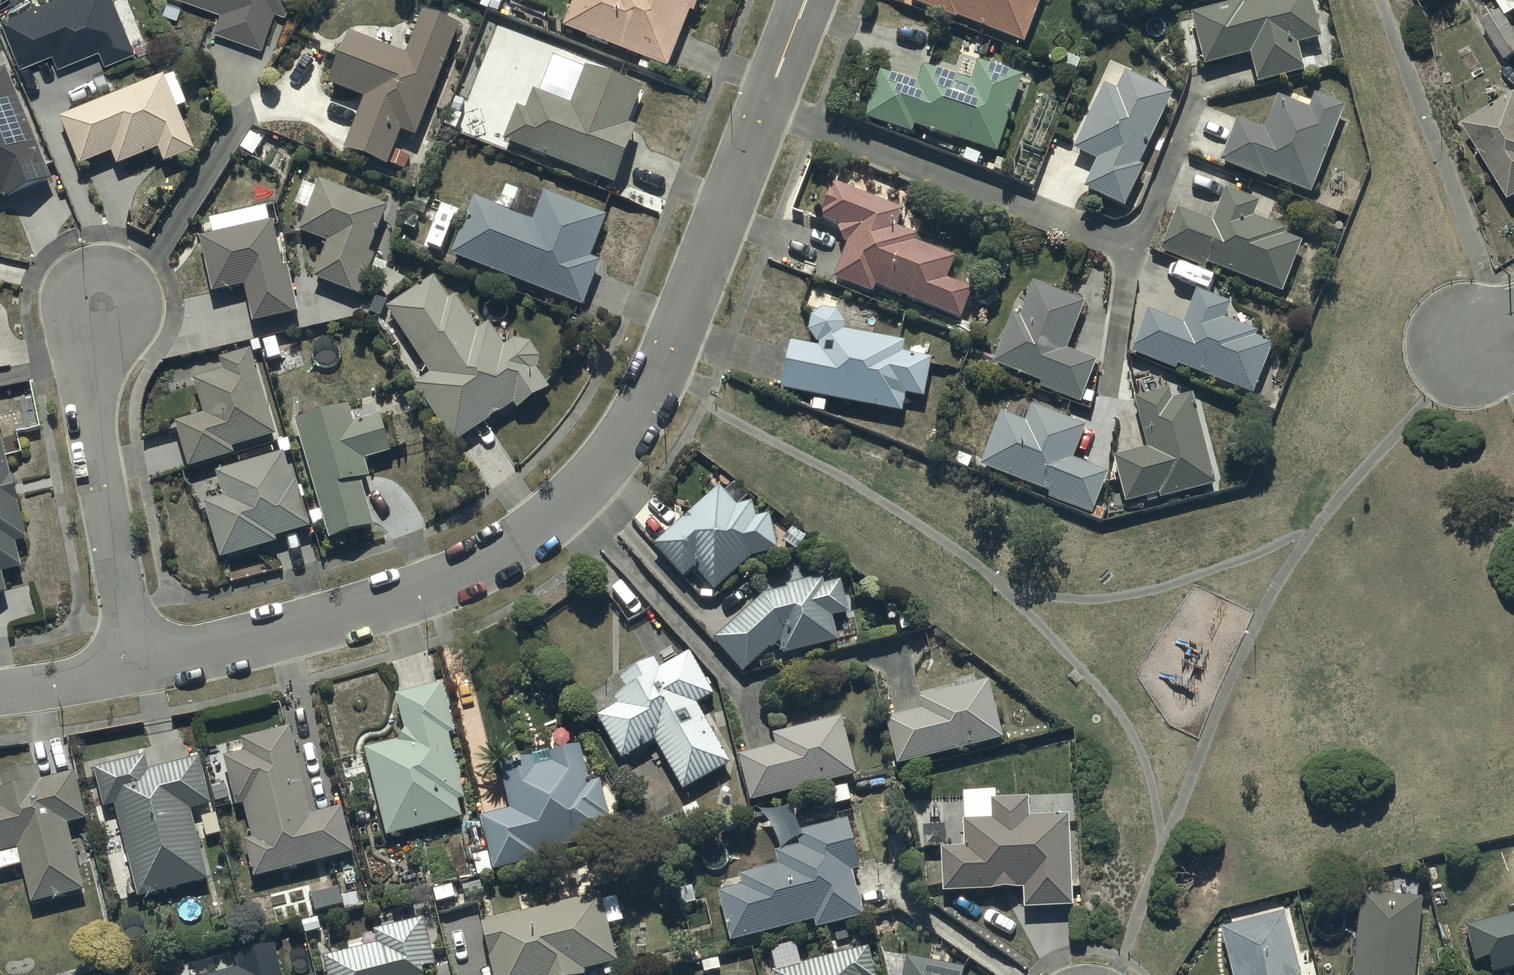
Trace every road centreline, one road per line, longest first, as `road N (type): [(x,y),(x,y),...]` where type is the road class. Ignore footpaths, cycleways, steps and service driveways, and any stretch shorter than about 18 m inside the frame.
road 1 (residential): [(766,107),(672,355),(603,470),(556,515),(454,578),(388,604),(143,666)]
road 2 (residential): [(766,107),(1133,250)]
road 3 (residential): [(143,666),(95,425),(94,348),(106,299)]
road 4 (residential): [(1194,97),(1133,250)]
road 5 (residential): [(1133,250),(1107,398)]
road 6 (residential): [(143,666),(0,693)]

